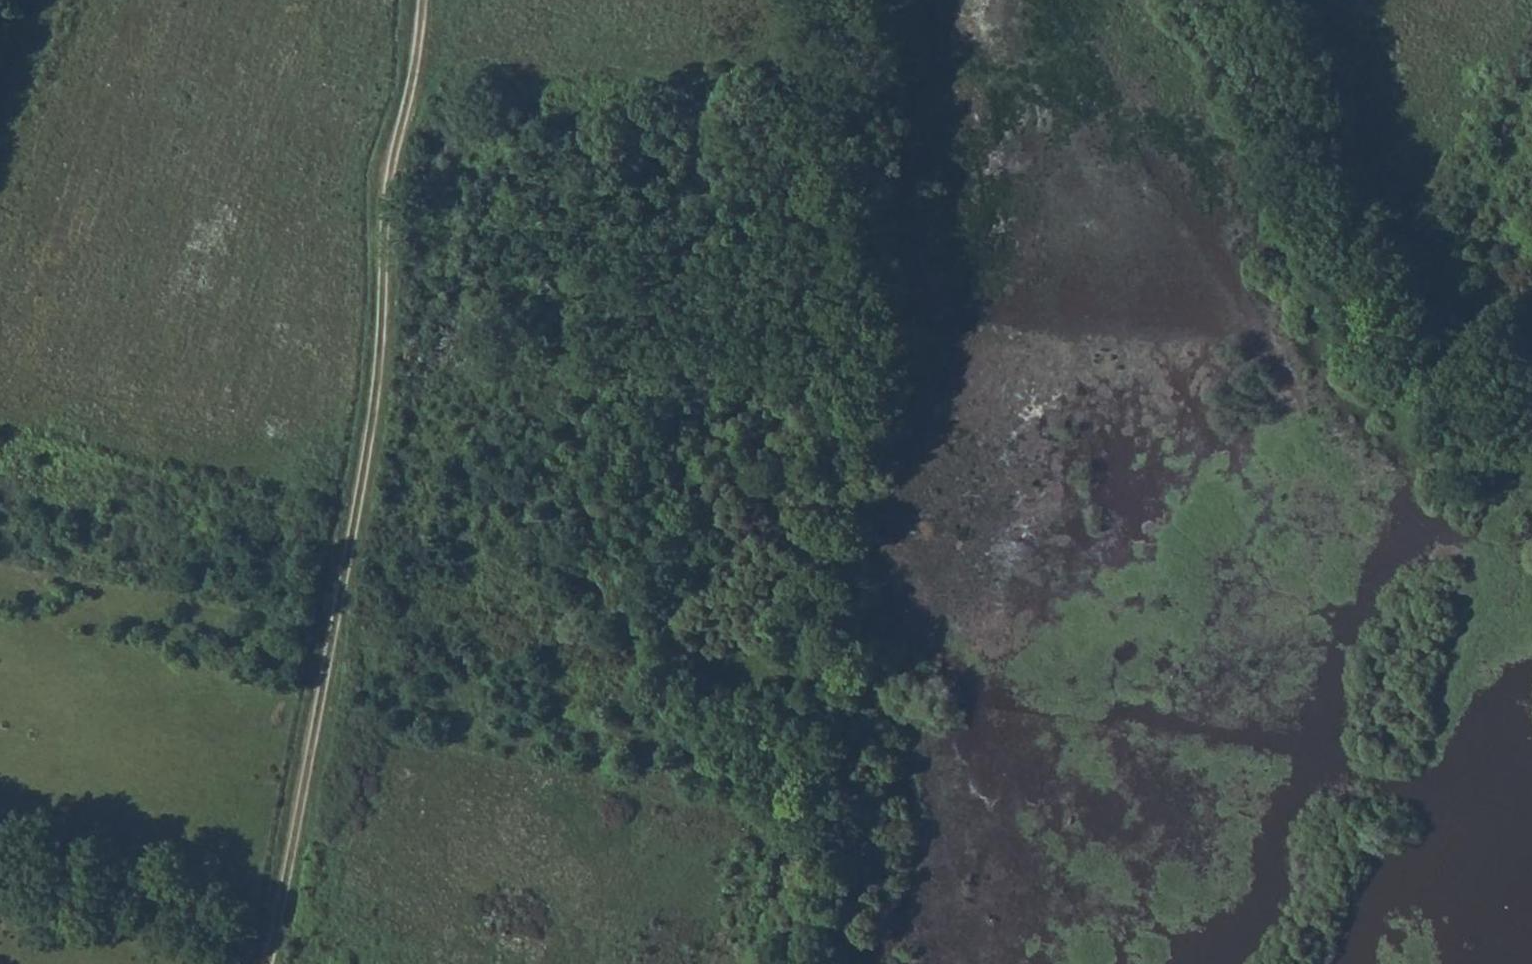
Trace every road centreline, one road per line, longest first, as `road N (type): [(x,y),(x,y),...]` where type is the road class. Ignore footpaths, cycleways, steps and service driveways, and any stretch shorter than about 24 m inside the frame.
road 1 (track): [(269,963),(374,421),(385,199),(415,69),(422,0)]

